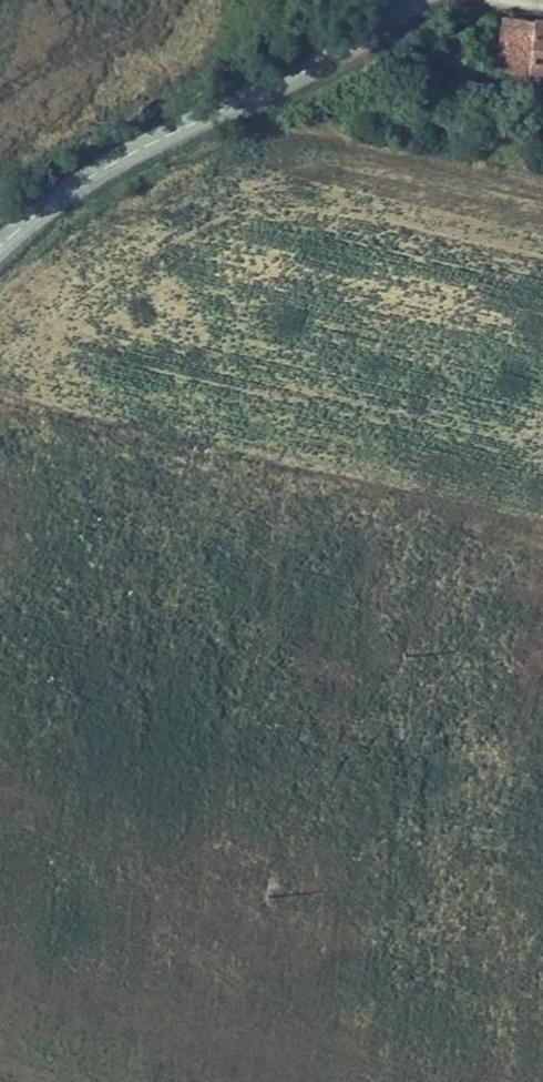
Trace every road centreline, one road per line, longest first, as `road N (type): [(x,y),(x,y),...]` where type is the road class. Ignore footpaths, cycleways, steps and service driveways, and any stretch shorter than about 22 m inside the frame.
road 1 (tertiary): [(0,249),(116,162),(312,67),(412,0)]

